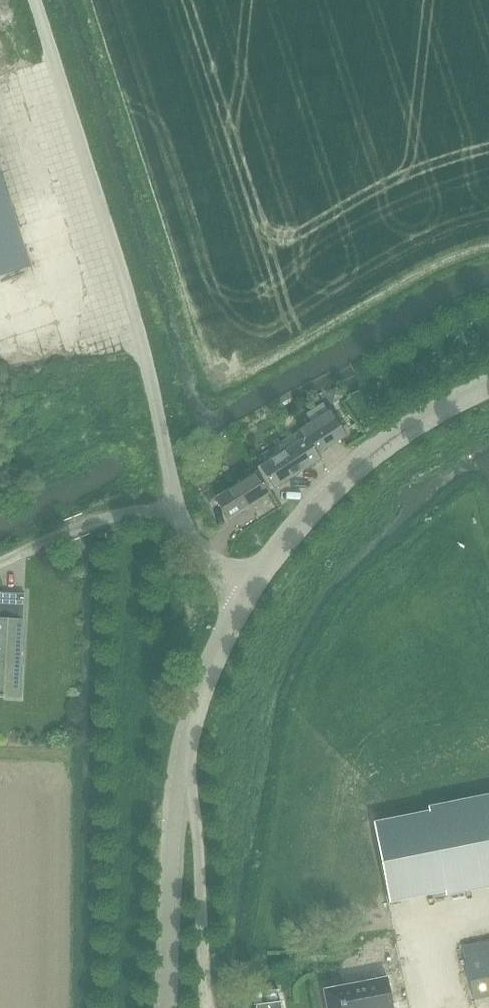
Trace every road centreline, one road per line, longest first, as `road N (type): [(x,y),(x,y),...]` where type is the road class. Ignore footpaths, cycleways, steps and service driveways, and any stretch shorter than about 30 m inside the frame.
road 1 (unclassified): [(241,603),(180,519),(146,350),(34,0)]
road 2 (tertiary): [(161,1007),(178,767),(241,603)]
road 3 (tertiary): [(241,603),(303,514),(391,434),(488,385)]

